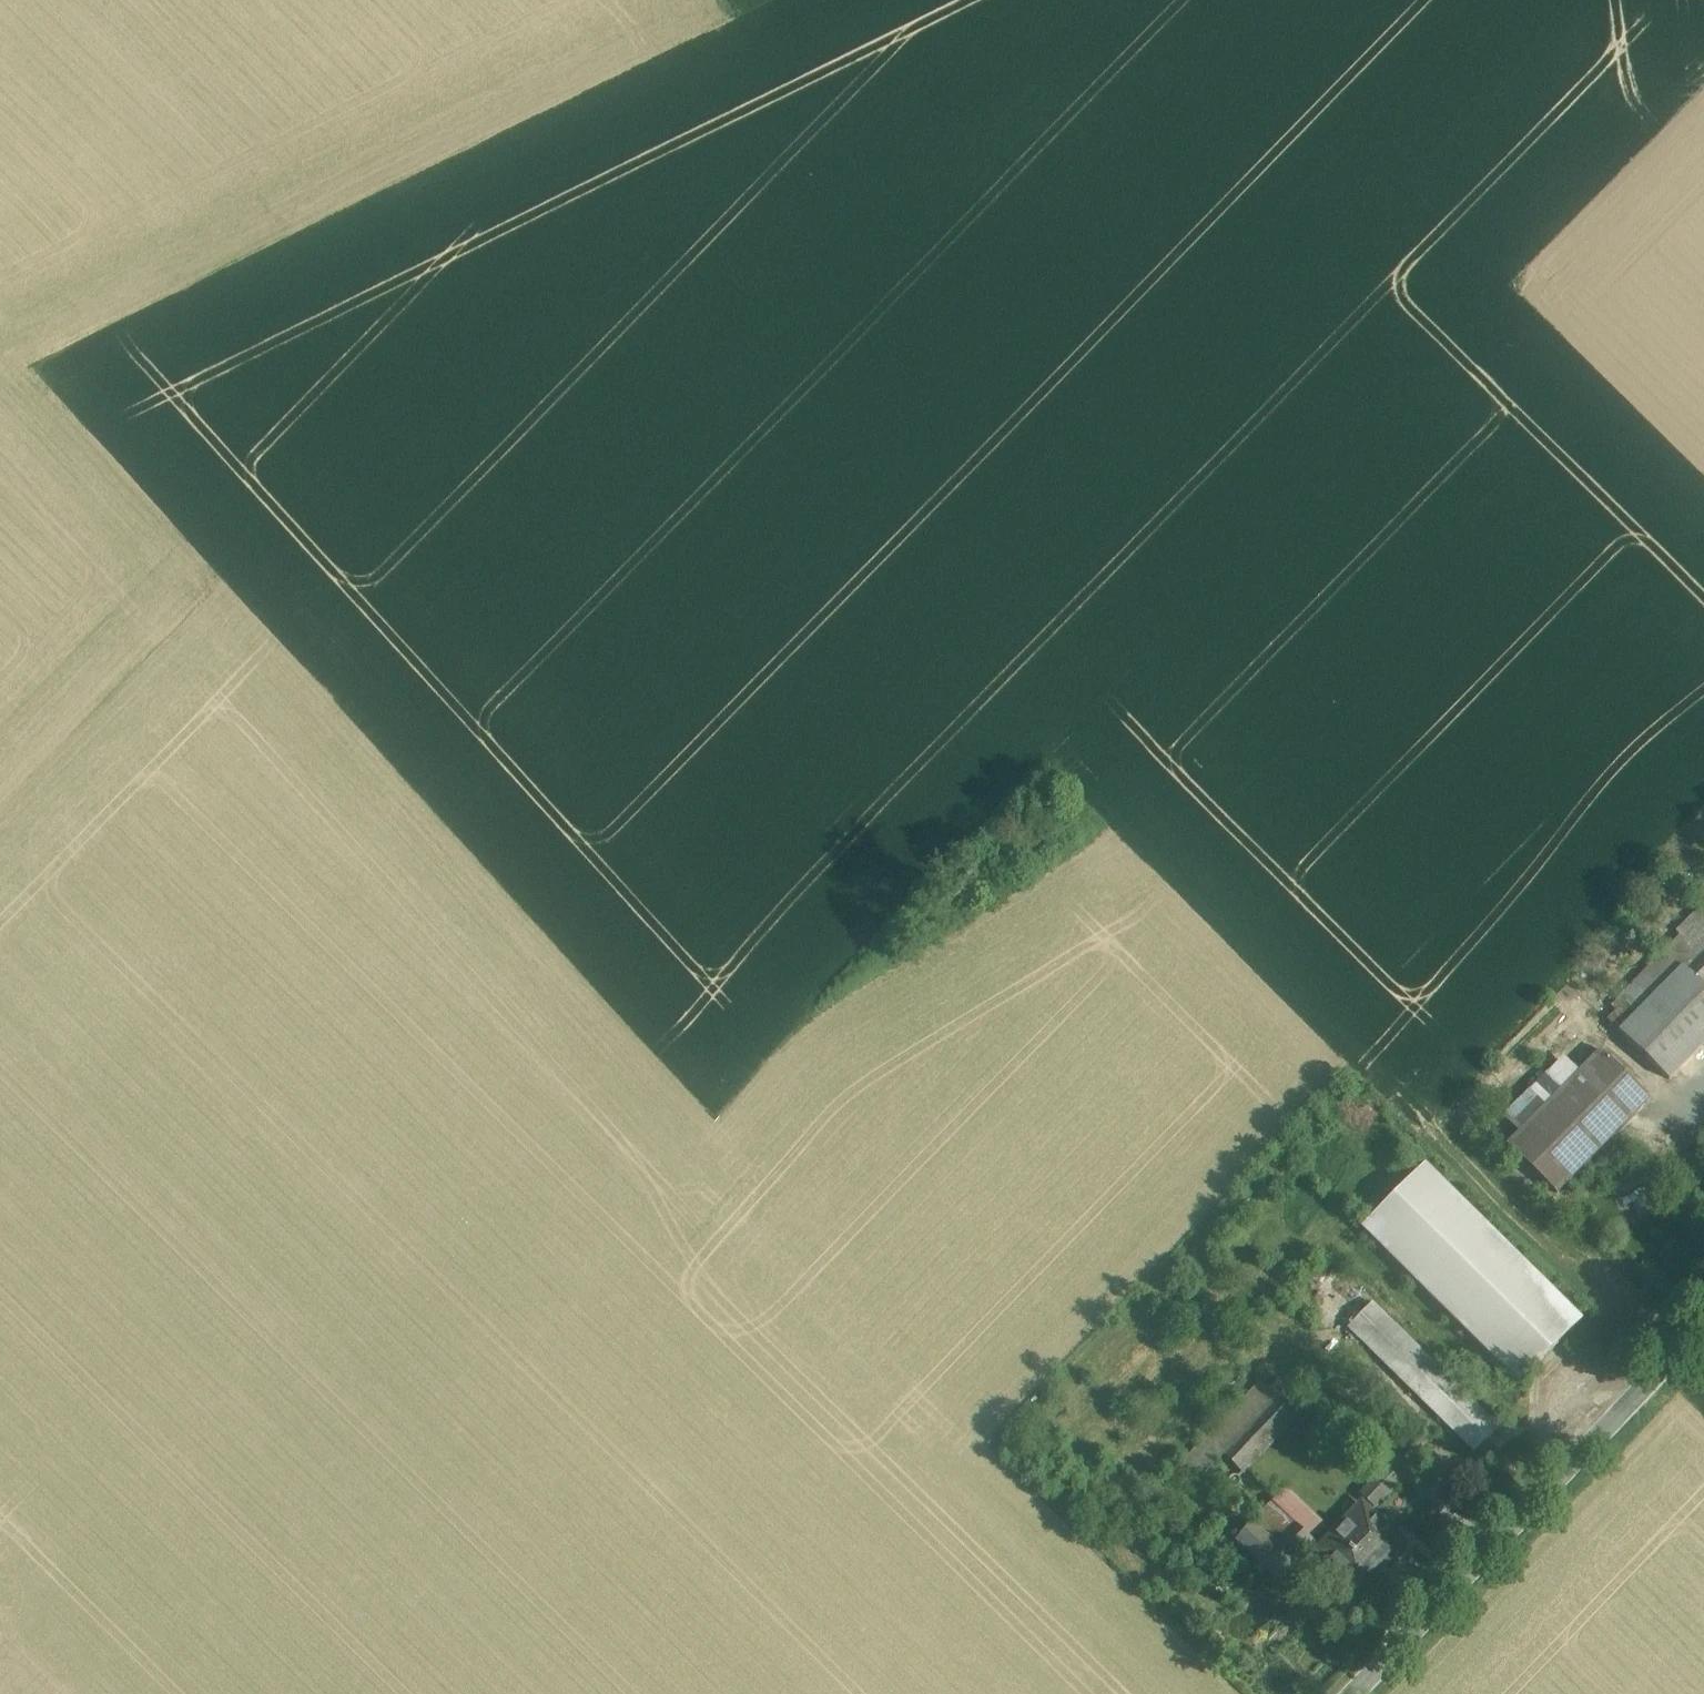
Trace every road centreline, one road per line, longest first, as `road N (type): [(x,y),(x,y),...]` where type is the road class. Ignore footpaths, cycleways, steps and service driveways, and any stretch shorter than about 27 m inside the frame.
road 1 (tertiary): [(1353,1693),(1703,1323)]

